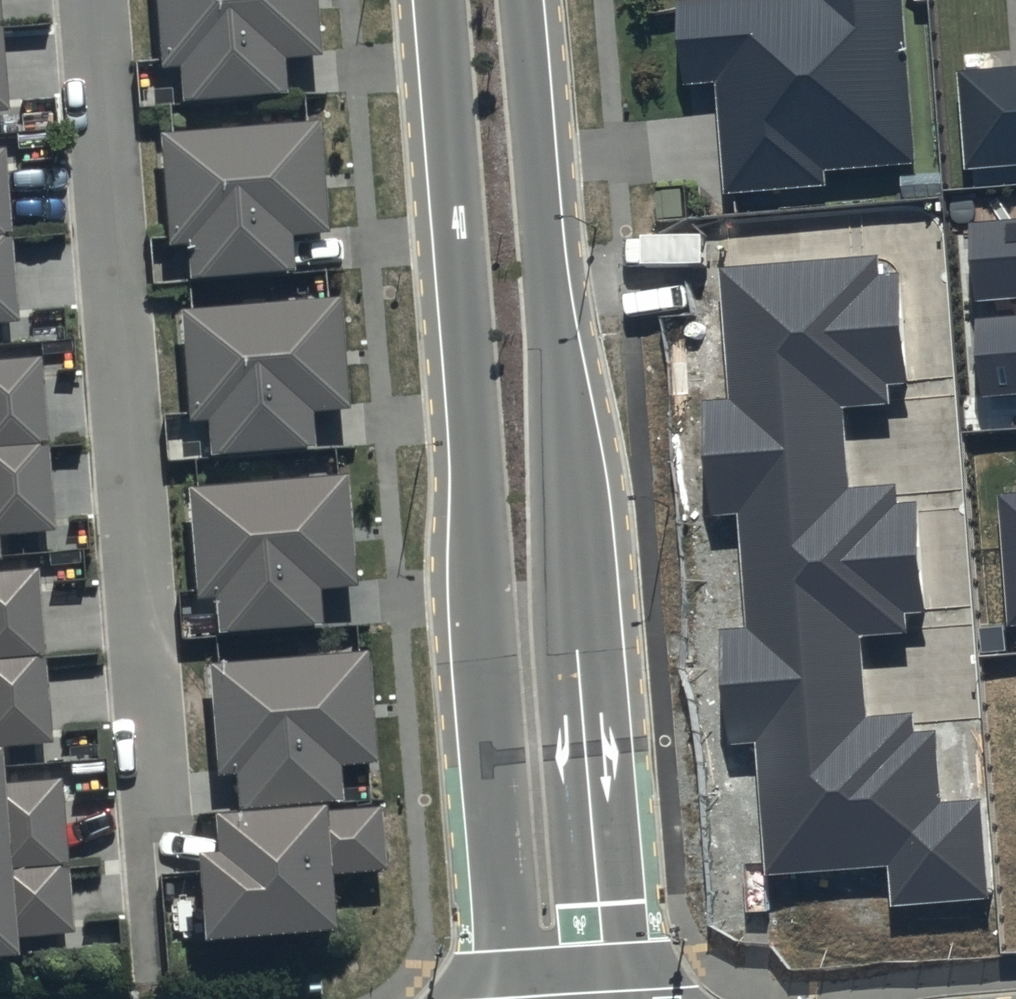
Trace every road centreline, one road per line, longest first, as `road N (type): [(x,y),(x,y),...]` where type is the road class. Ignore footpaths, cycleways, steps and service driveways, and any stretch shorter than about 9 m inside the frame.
road 1 (tertiary): [(520,0),(617,998)]
road 2 (tertiary): [(514,998),(440,0)]
road 3 (residential): [(92,0),(154,793)]

